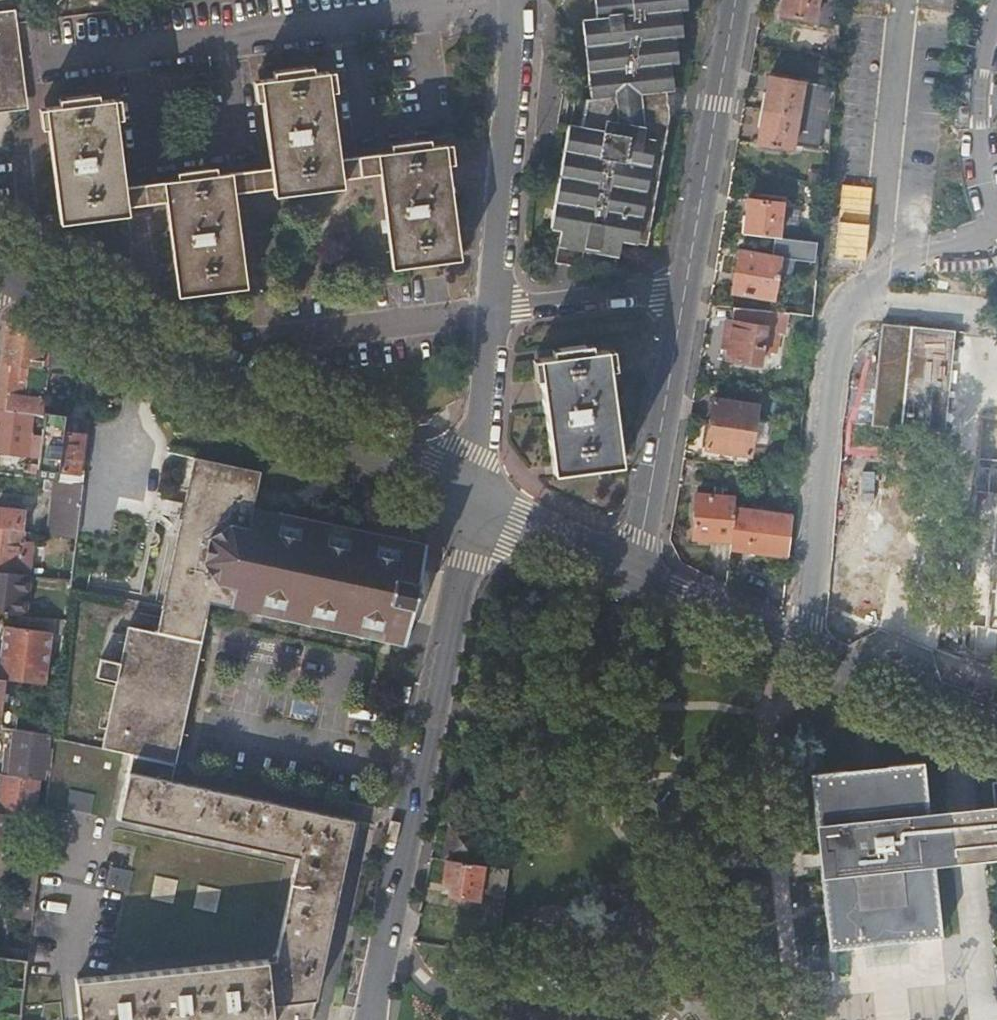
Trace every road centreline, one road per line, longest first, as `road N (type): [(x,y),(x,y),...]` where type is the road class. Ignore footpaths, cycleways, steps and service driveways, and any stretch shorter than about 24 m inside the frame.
road 1 (residential): [(807,648),(835,329),(863,301),(883,254),(906,0)]
road 2 (residential): [(373,1019),(438,693),(468,496)]
road 3 (secondary): [(0,262),(468,496)]
road 4 (residential): [(512,0),(490,309)]
road 5 (residential): [(736,0),(684,295)]
road 6 (residential): [(684,295),(635,574)]
road 7 (secondary): [(807,648),(996,719)]
road 8 (residential): [(490,309),(684,295)]
road 9 (residential): [(490,309),(468,496)]
road 10 (secondary): [(635,574),(807,648)]
road 11 (secondary): [(468,496),(635,574)]
road 12 (residential): [(996,202),(986,145),(996,39)]

